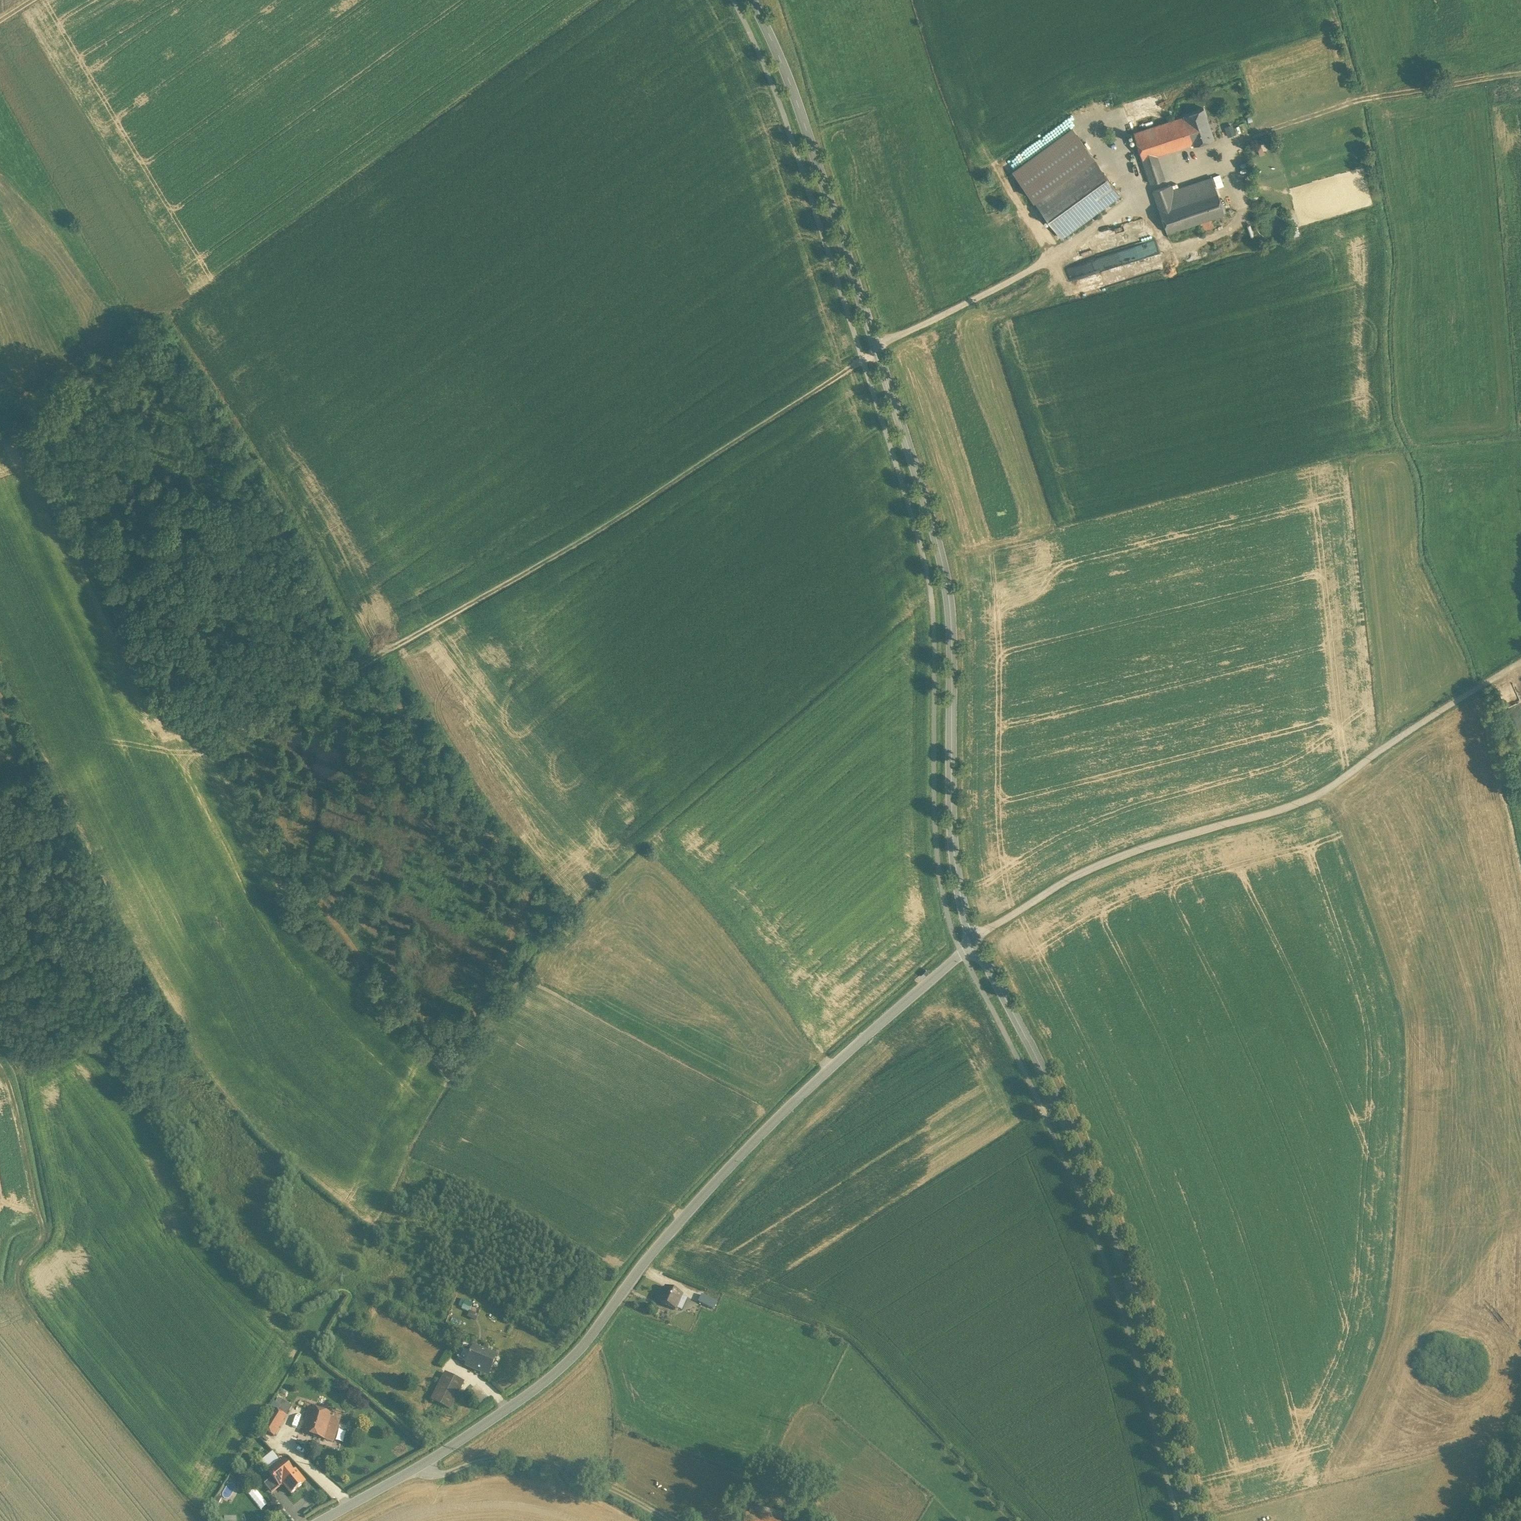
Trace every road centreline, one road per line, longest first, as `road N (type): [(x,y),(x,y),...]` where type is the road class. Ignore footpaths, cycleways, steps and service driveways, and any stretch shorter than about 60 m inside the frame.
road 1 (tertiary): [(975,940),(955,848),(950,581),(796,94),(755,0)]
road 2 (tertiary): [(316,1520),(469,1433),(569,1357),(710,1181),(852,1041),(975,940)]
road 3 (tertiary): [(1188,1520),(1143,1334),(1087,1174),(975,940)]

